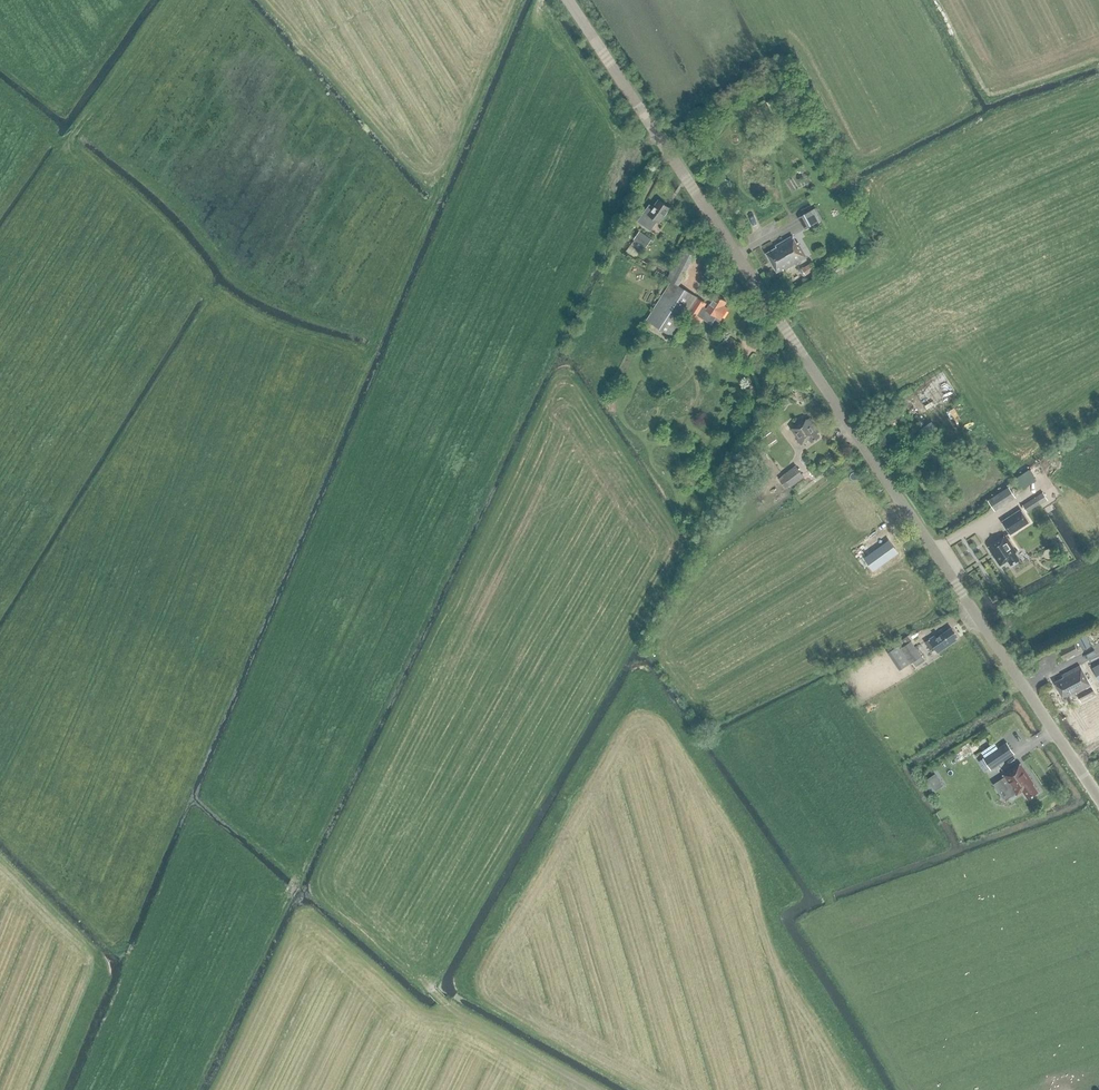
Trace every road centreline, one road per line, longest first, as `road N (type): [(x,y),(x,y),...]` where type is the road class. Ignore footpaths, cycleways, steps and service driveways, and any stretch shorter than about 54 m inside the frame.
road 1 (unclassified): [(1098,796),(563,0)]

